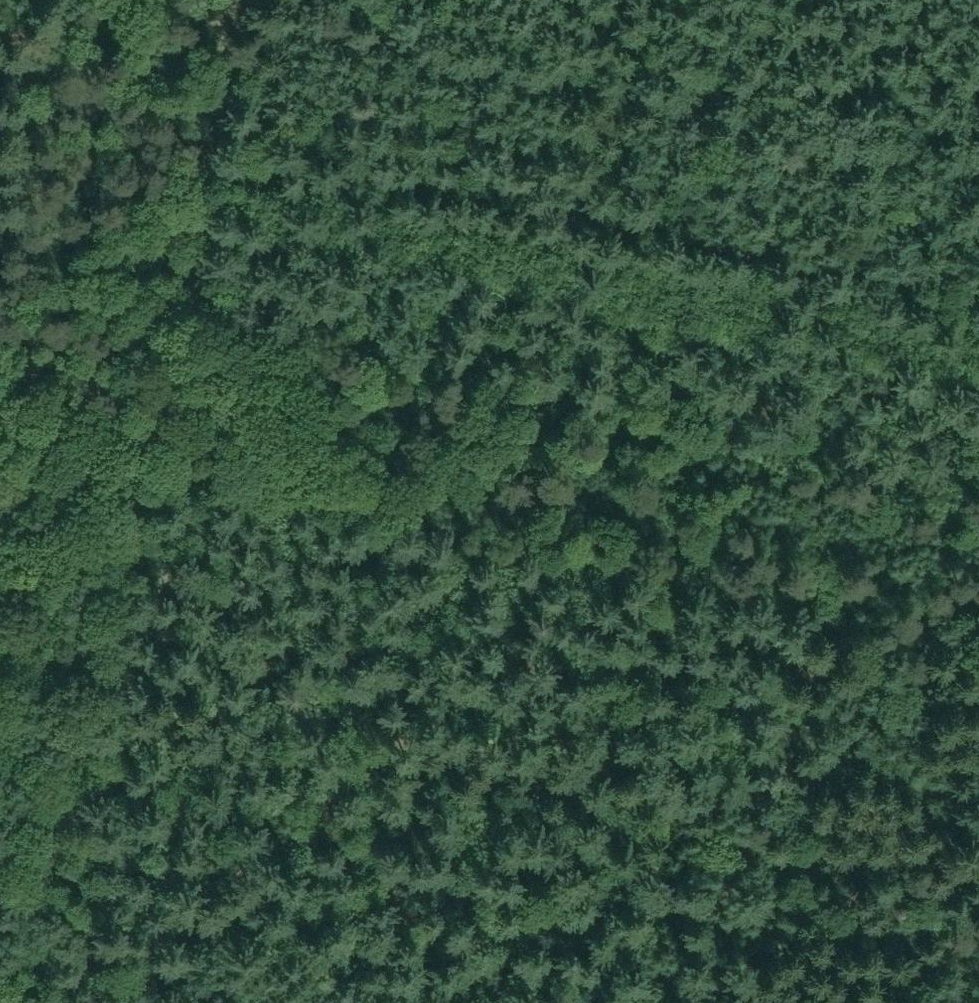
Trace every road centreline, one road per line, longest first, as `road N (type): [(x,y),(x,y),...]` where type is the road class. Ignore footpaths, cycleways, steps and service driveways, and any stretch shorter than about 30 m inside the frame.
road 1 (track): [(249,0),(12,1002)]
road 2 (track): [(159,0),(978,155)]

